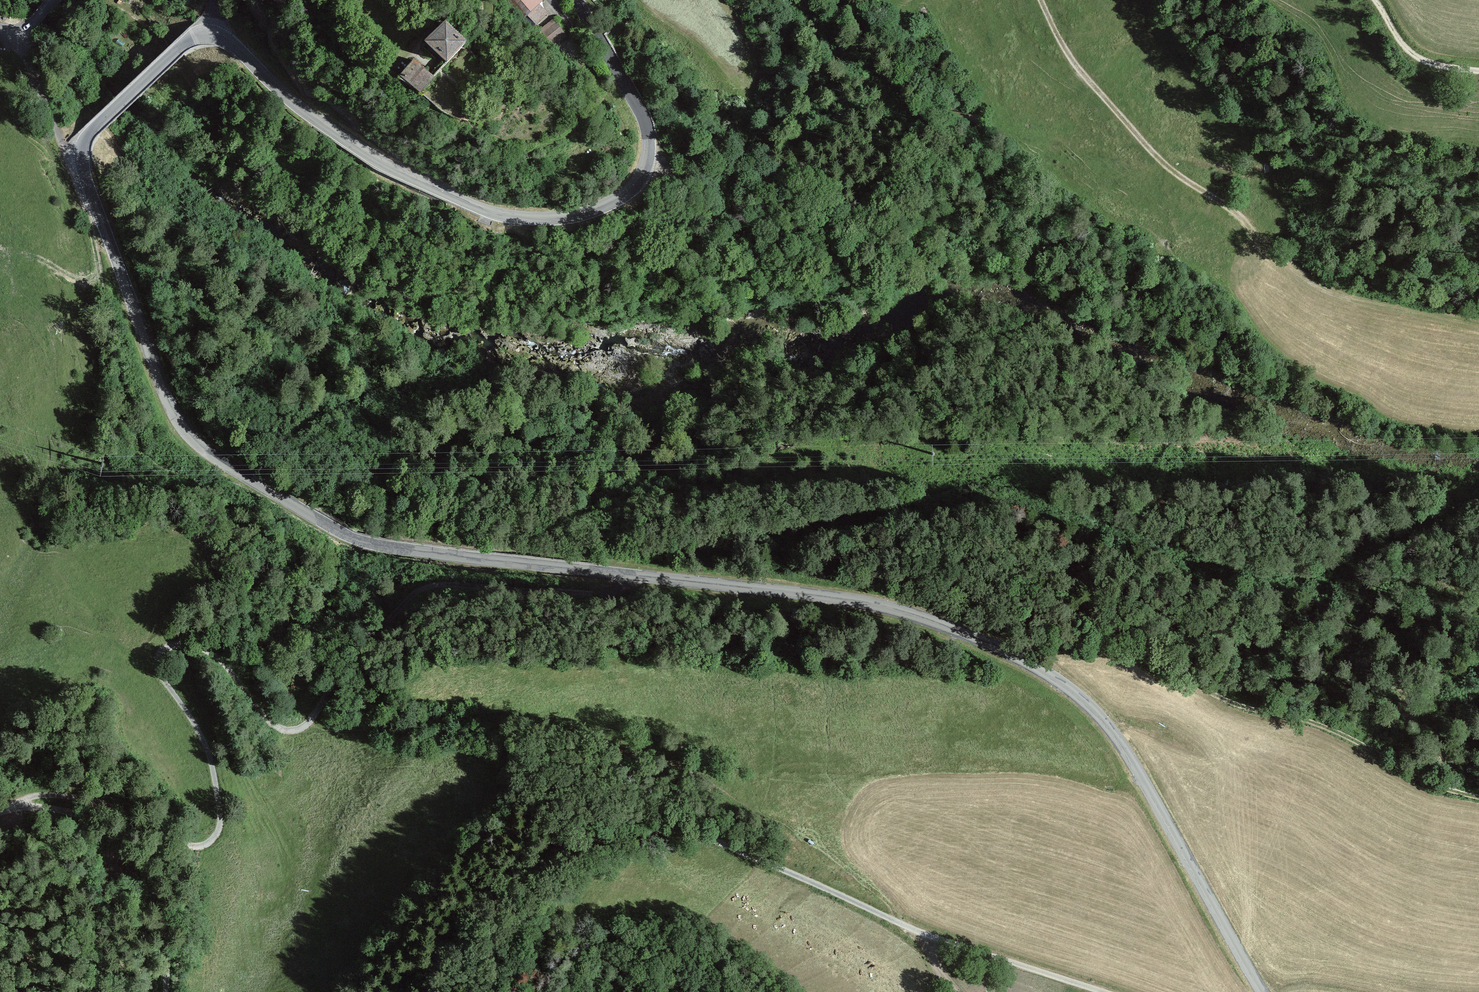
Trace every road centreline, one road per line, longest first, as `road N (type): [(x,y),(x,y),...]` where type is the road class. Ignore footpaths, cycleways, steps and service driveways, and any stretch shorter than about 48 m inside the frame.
road 1 (tertiary): [(1262,991),(1110,728),(1065,685),(1009,652),(871,604),(366,542),(228,467),(191,437),(169,401),(81,155)]
road 2 (tertiary): [(215,36),(303,110),(383,162),(495,213),(552,218),(618,199),(636,184),(648,153),(640,110),(576,0)]
road 3 (track): [(312,722),(285,731),(273,725),(216,656),(191,646),(166,649),(163,680),(198,730),(220,795),(216,839),(191,846),(82,800),(33,799),(13,809)]
road 4 (track): [(389,991),(500,879),(555,855),(652,832),(710,839),(902,926)]
road 5 (track): [(1009,652),(1131,658),(1246,704),(1290,713),(1440,788),(1478,797)]
road 6 (track): [(1042,0),(1072,56),(1166,165),(1316,291)]
road 7 (track): [(628,575),(600,594),(424,586),(363,646),(312,722)]
road 8 (track): [(13,809),(99,824),(129,850),(164,916),(167,991)]
road 9 (track): [(921,934),(1099,991)]
road 10 (tertiary): [(81,155),(88,134),(178,48),(215,36)]
road 11 (track): [(479,0),(513,79),(493,92),(443,73)]
road 12 (unclassified): [(24,32),(34,81),(65,145),(81,155)]
road 13 (track): [(1478,73),(1421,60),(1373,0)]

